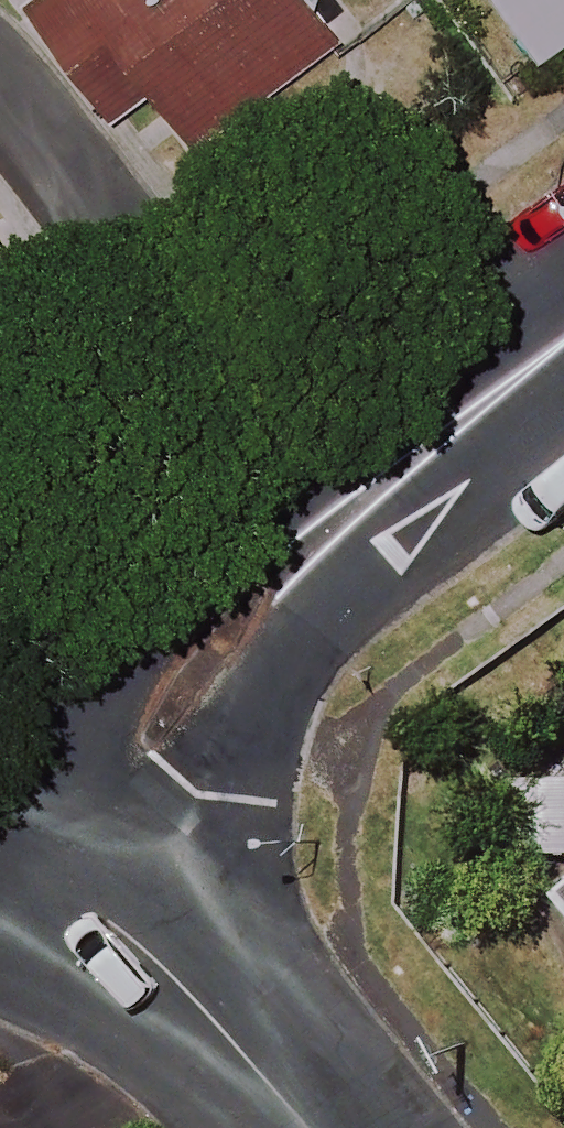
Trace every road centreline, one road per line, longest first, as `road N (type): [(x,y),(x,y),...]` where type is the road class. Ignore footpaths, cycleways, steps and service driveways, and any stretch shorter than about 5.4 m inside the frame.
road 1 (residential): [(0,87),(121,277),(284,567)]
road 2 (residential): [(284,567),(136,750),(51,882)]
road 3 (residential): [(563,345),(284,567)]
road 4 (residential): [(299,1127),(174,980),(51,882)]

